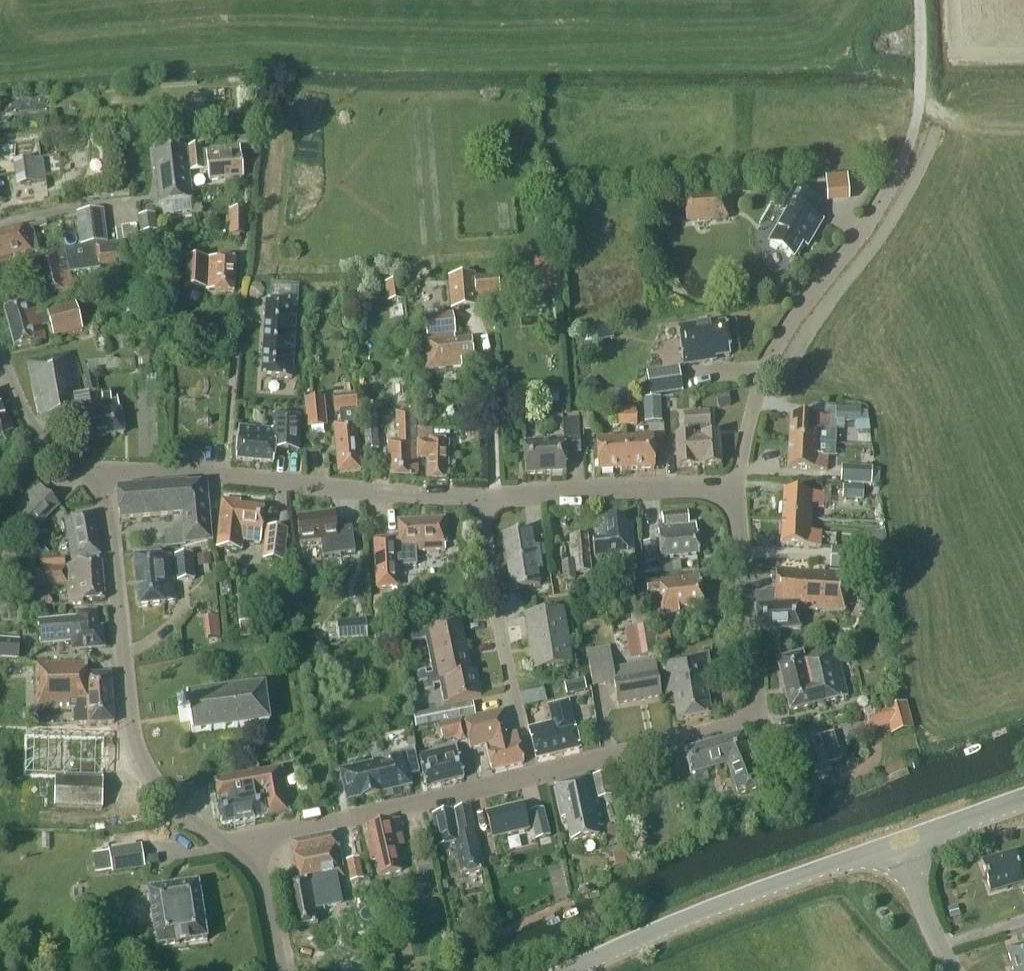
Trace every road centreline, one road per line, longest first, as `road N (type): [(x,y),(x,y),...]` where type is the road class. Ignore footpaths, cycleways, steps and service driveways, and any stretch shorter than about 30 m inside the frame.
road 1 (unclassified): [(229,850),(171,803),(138,755),(105,511),(84,477)]
road 2 (residential): [(84,477),(224,476),(480,499)]
road 3 (residential): [(897,171),(763,366),(736,493)]
road 4 (tertiary): [(566,970),(747,894),(898,843)]
road 5 (residential): [(532,774),(229,850)]
road 6 (residential): [(532,774),(480,499)]
road 7 (residential): [(480,499),(736,493)]
road 8 (residential): [(758,713),(532,774)]
road 9 (residential): [(736,493),(758,713)]
road 10 (unclassified): [(918,0),(918,96),(897,171)]
road 11 (unclassified): [(84,477),(26,421),(0,362)]
road 12 (unclassified): [(954,970),(898,843)]
road 13 (unclassified): [(279,970),(266,897),(229,850)]
road 14 (tertiary): [(898,843),(1023,798)]

